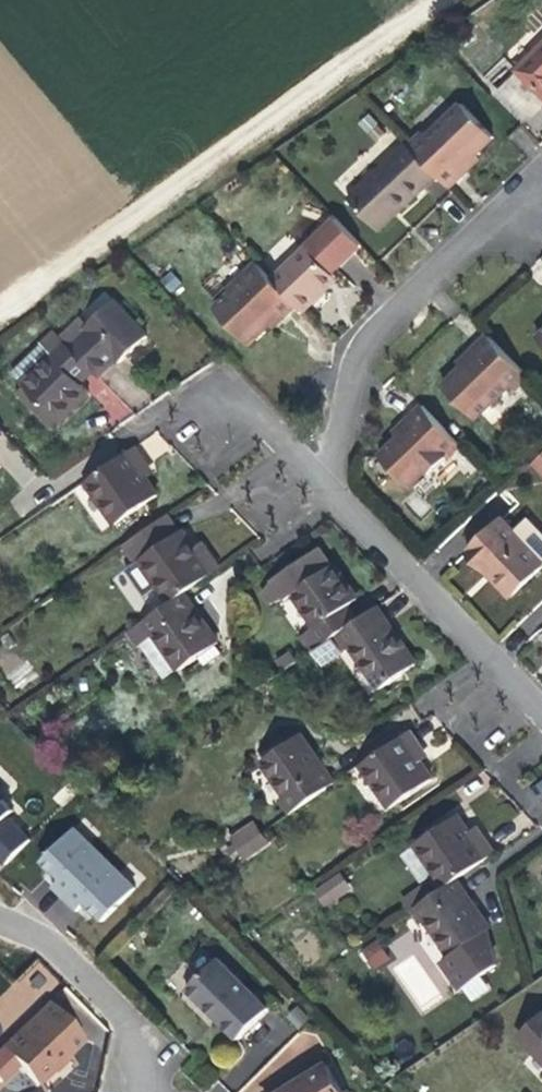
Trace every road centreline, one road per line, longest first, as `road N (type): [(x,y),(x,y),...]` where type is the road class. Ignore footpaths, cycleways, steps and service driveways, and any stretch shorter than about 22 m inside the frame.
road 1 (residential): [(0,312),(437,0)]
road 2 (residential): [(326,477),(372,336),(523,201)]
road 3 (residential): [(541,704),(326,477)]
road 4 (residential): [(130,1091),(139,1033),(0,919)]
road 5 (residential): [(326,477),(276,430),(222,406)]

